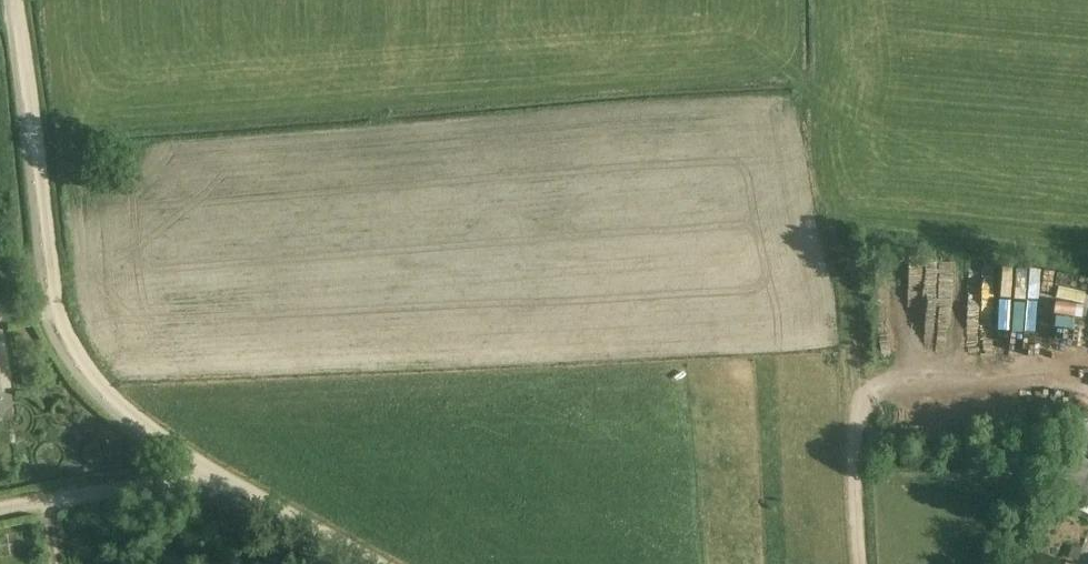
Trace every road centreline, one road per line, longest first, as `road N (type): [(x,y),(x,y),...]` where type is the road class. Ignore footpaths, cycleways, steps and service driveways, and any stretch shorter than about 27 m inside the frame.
road 1 (track): [(374,563),(202,471),(93,377),(56,311),(18,0)]
road 2 (track): [(947,382),(898,386),(865,402),(854,420),(863,563)]
road 3 (unclassified): [(202,471),(0,511)]

